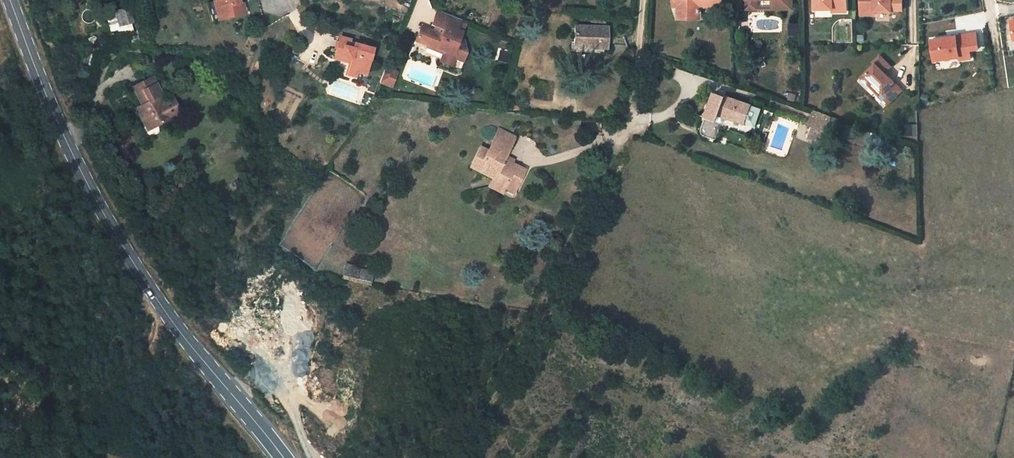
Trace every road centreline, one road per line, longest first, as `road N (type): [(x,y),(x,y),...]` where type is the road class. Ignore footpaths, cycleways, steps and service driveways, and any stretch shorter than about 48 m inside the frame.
road 1 (primary): [(11,0),(66,148),(120,241),(179,329),(285,457)]
road 2 (track): [(459,457),(502,388),(632,116)]
road 3 (unclassified): [(642,63),(632,116),(662,118),(694,90),(688,78)]

